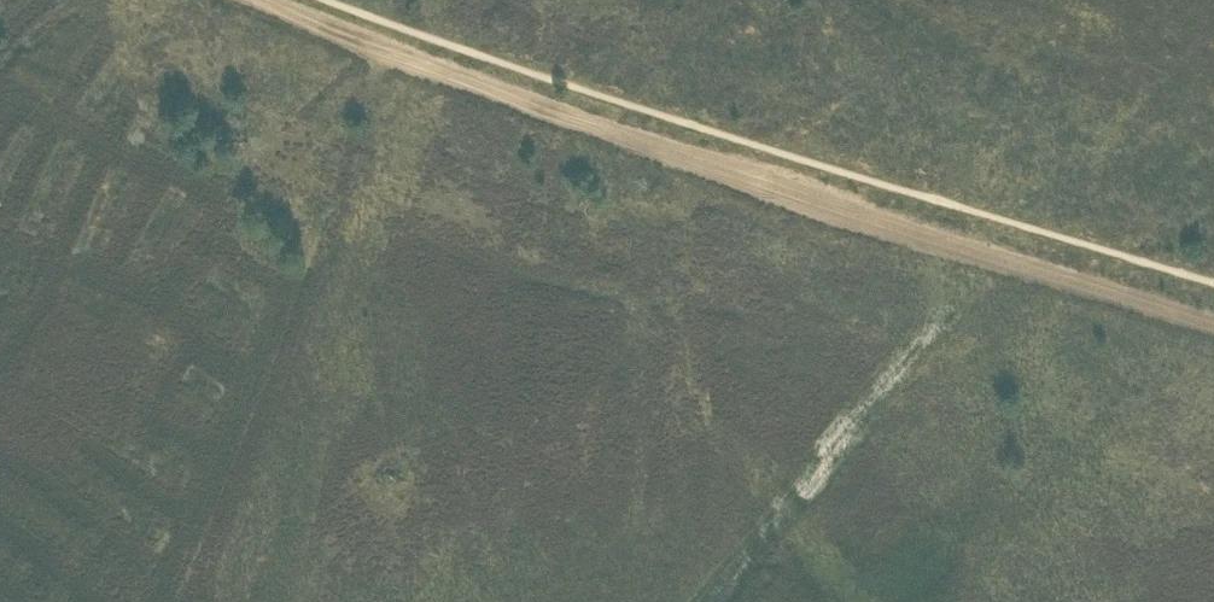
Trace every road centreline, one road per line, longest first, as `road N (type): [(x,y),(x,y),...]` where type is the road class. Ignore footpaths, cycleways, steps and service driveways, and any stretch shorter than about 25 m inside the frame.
road 1 (track): [(1213,328),(665,155),(250,0)]

